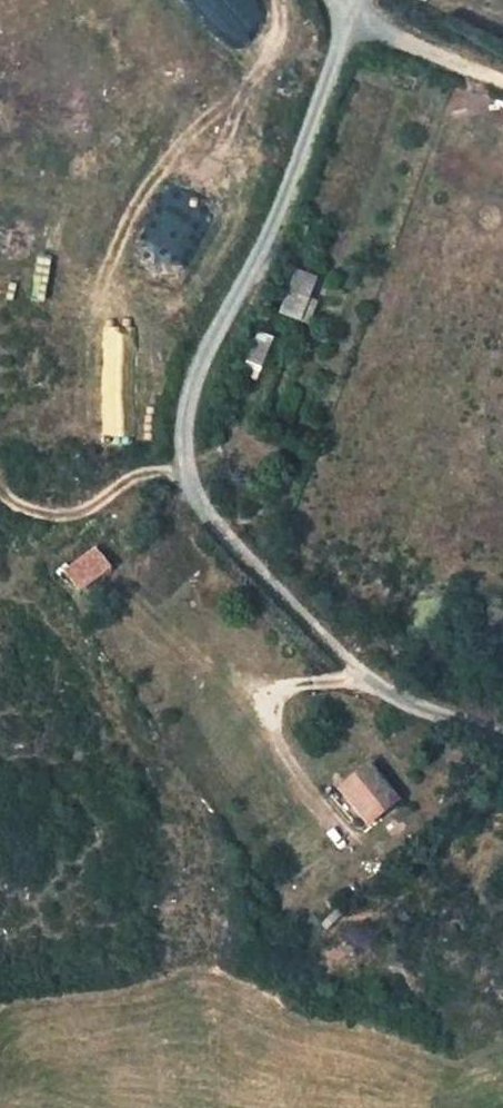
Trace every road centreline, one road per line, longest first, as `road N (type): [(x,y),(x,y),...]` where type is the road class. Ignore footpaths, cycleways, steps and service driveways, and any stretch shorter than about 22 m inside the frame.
road 1 (unclassified): [(502,738),(371,687),(189,492),(185,390),(275,215),(348,9)]
road 2 (track): [(339,0),(502,81)]

